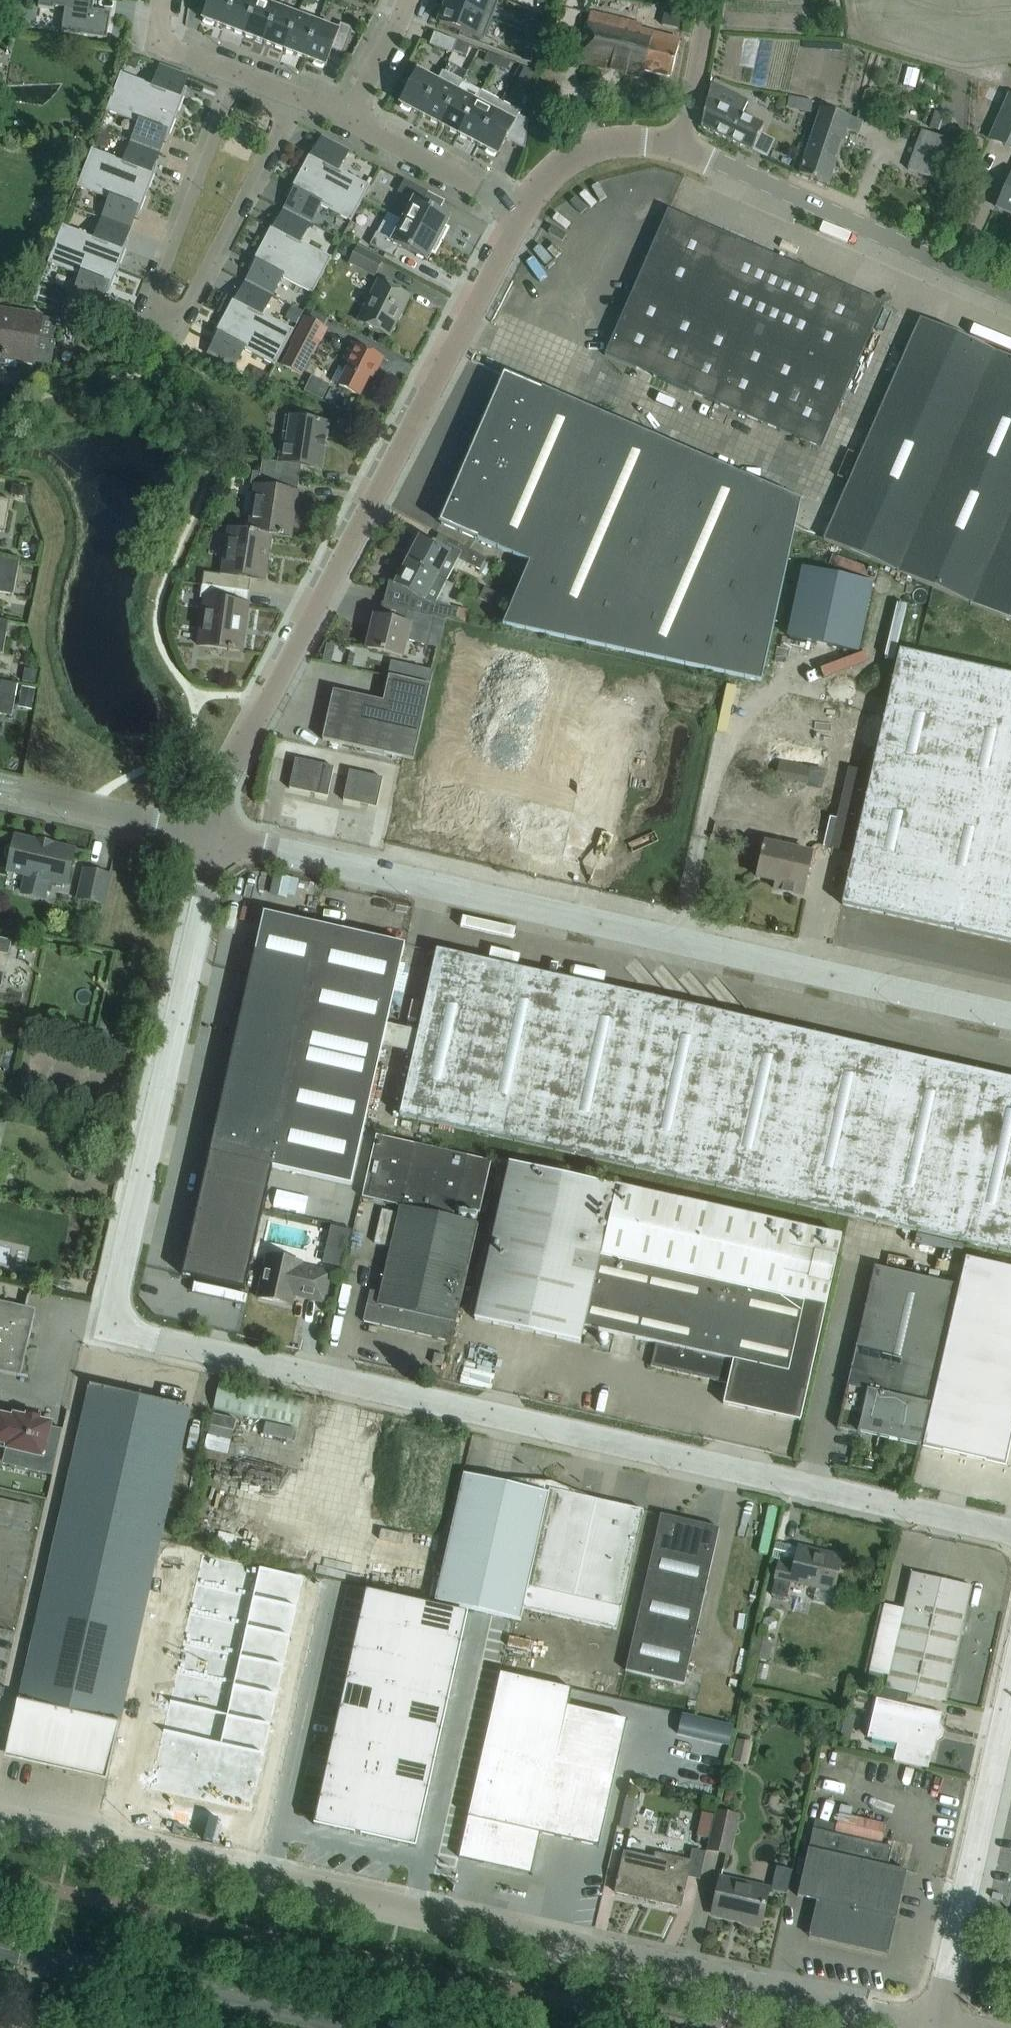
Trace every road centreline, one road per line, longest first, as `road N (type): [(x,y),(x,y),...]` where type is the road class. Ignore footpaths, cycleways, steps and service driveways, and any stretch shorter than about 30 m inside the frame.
road 1 (unclassified): [(1010,1532),(153,1350),(126,1326),(120,1297),(216,840)]
road 2 (unclassified): [(925,2027),(0,1814)]
road 3 (unclassified): [(1010,1014),(216,840)]
road 4 (unclassified): [(216,840),(527,218)]
road 5 (residential): [(230,69),(157,297),(184,311),(304,102)]
road 6 (unclassified): [(1010,1672),(935,2027)]
road 7 (tertiary): [(348,2027),(0,1947)]
road 8 (unclassified): [(1010,298),(685,151)]
road 9 (unclassified): [(216,840),(0,796)]
road 10 (residential): [(527,218),(352,128)]
road 11 (unclassified): [(527,218),(538,196),(582,154),(629,142),(685,151)]
road 12 (unclassified): [(685,151),(710,0)]
road 13 (residential): [(407,0),(352,128)]

